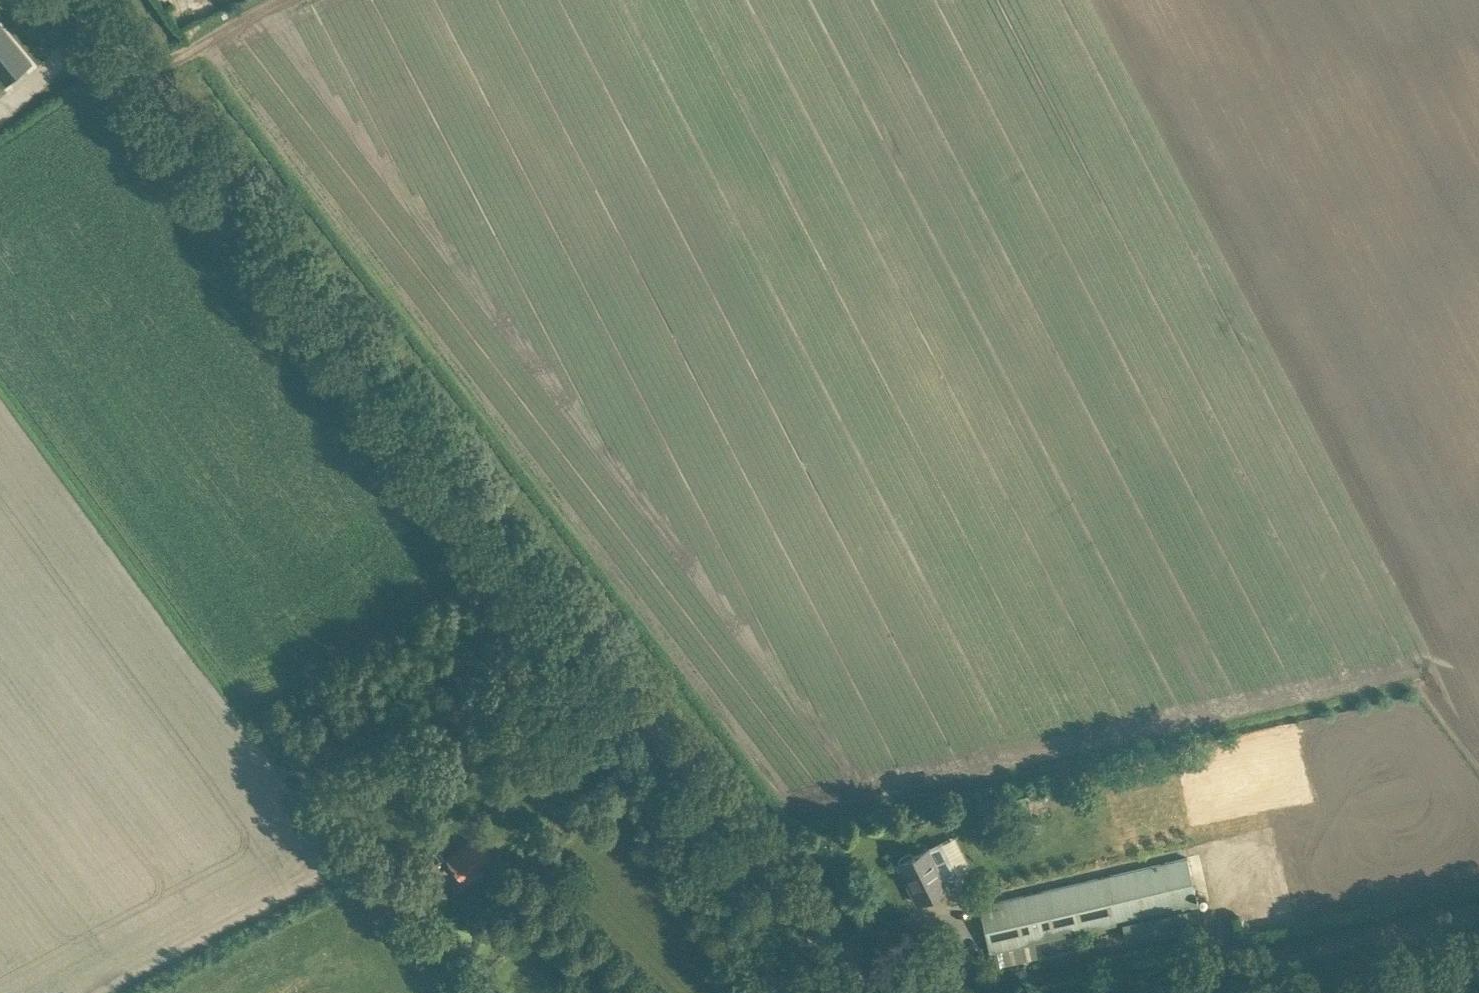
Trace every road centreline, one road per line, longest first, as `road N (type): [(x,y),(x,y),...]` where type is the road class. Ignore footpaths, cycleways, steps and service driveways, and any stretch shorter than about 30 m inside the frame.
road 1 (unclassified): [(855,992),(848,953),(821,903),(106,0)]
road 2 (track): [(1162,992),(1478,920)]

